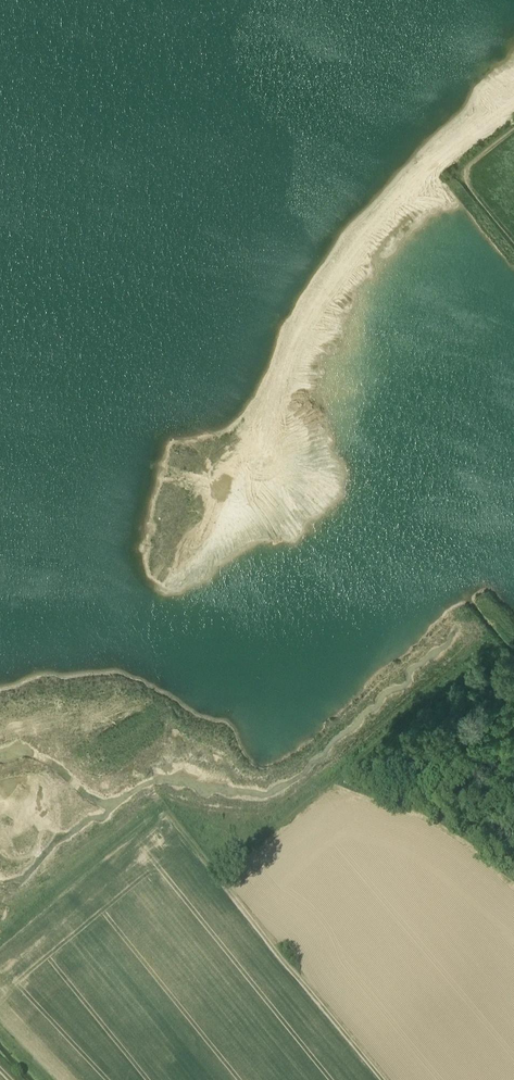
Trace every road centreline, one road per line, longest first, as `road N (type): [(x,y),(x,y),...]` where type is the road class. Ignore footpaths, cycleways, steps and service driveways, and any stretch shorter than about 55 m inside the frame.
road 1 (track): [(386,1079),(215,866)]
road 2 (track): [(513,140),(470,183),(513,240)]

